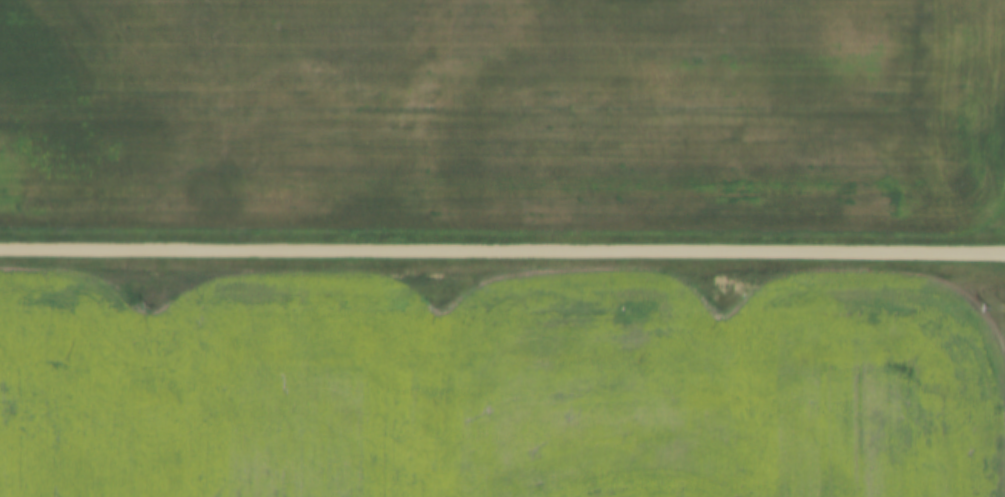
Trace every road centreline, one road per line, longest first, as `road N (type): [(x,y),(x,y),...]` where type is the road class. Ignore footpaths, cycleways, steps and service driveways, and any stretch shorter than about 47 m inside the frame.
road 1 (residential): [(0,252),(1004,256)]

